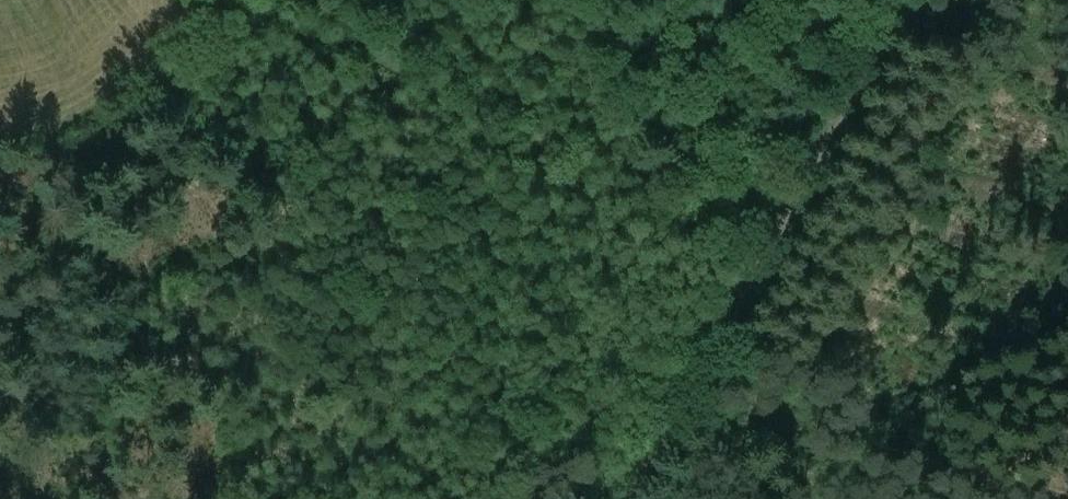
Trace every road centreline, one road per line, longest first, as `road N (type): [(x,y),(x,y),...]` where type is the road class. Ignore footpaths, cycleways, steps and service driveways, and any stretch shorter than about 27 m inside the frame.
road 1 (track): [(910,0),(630,498)]

